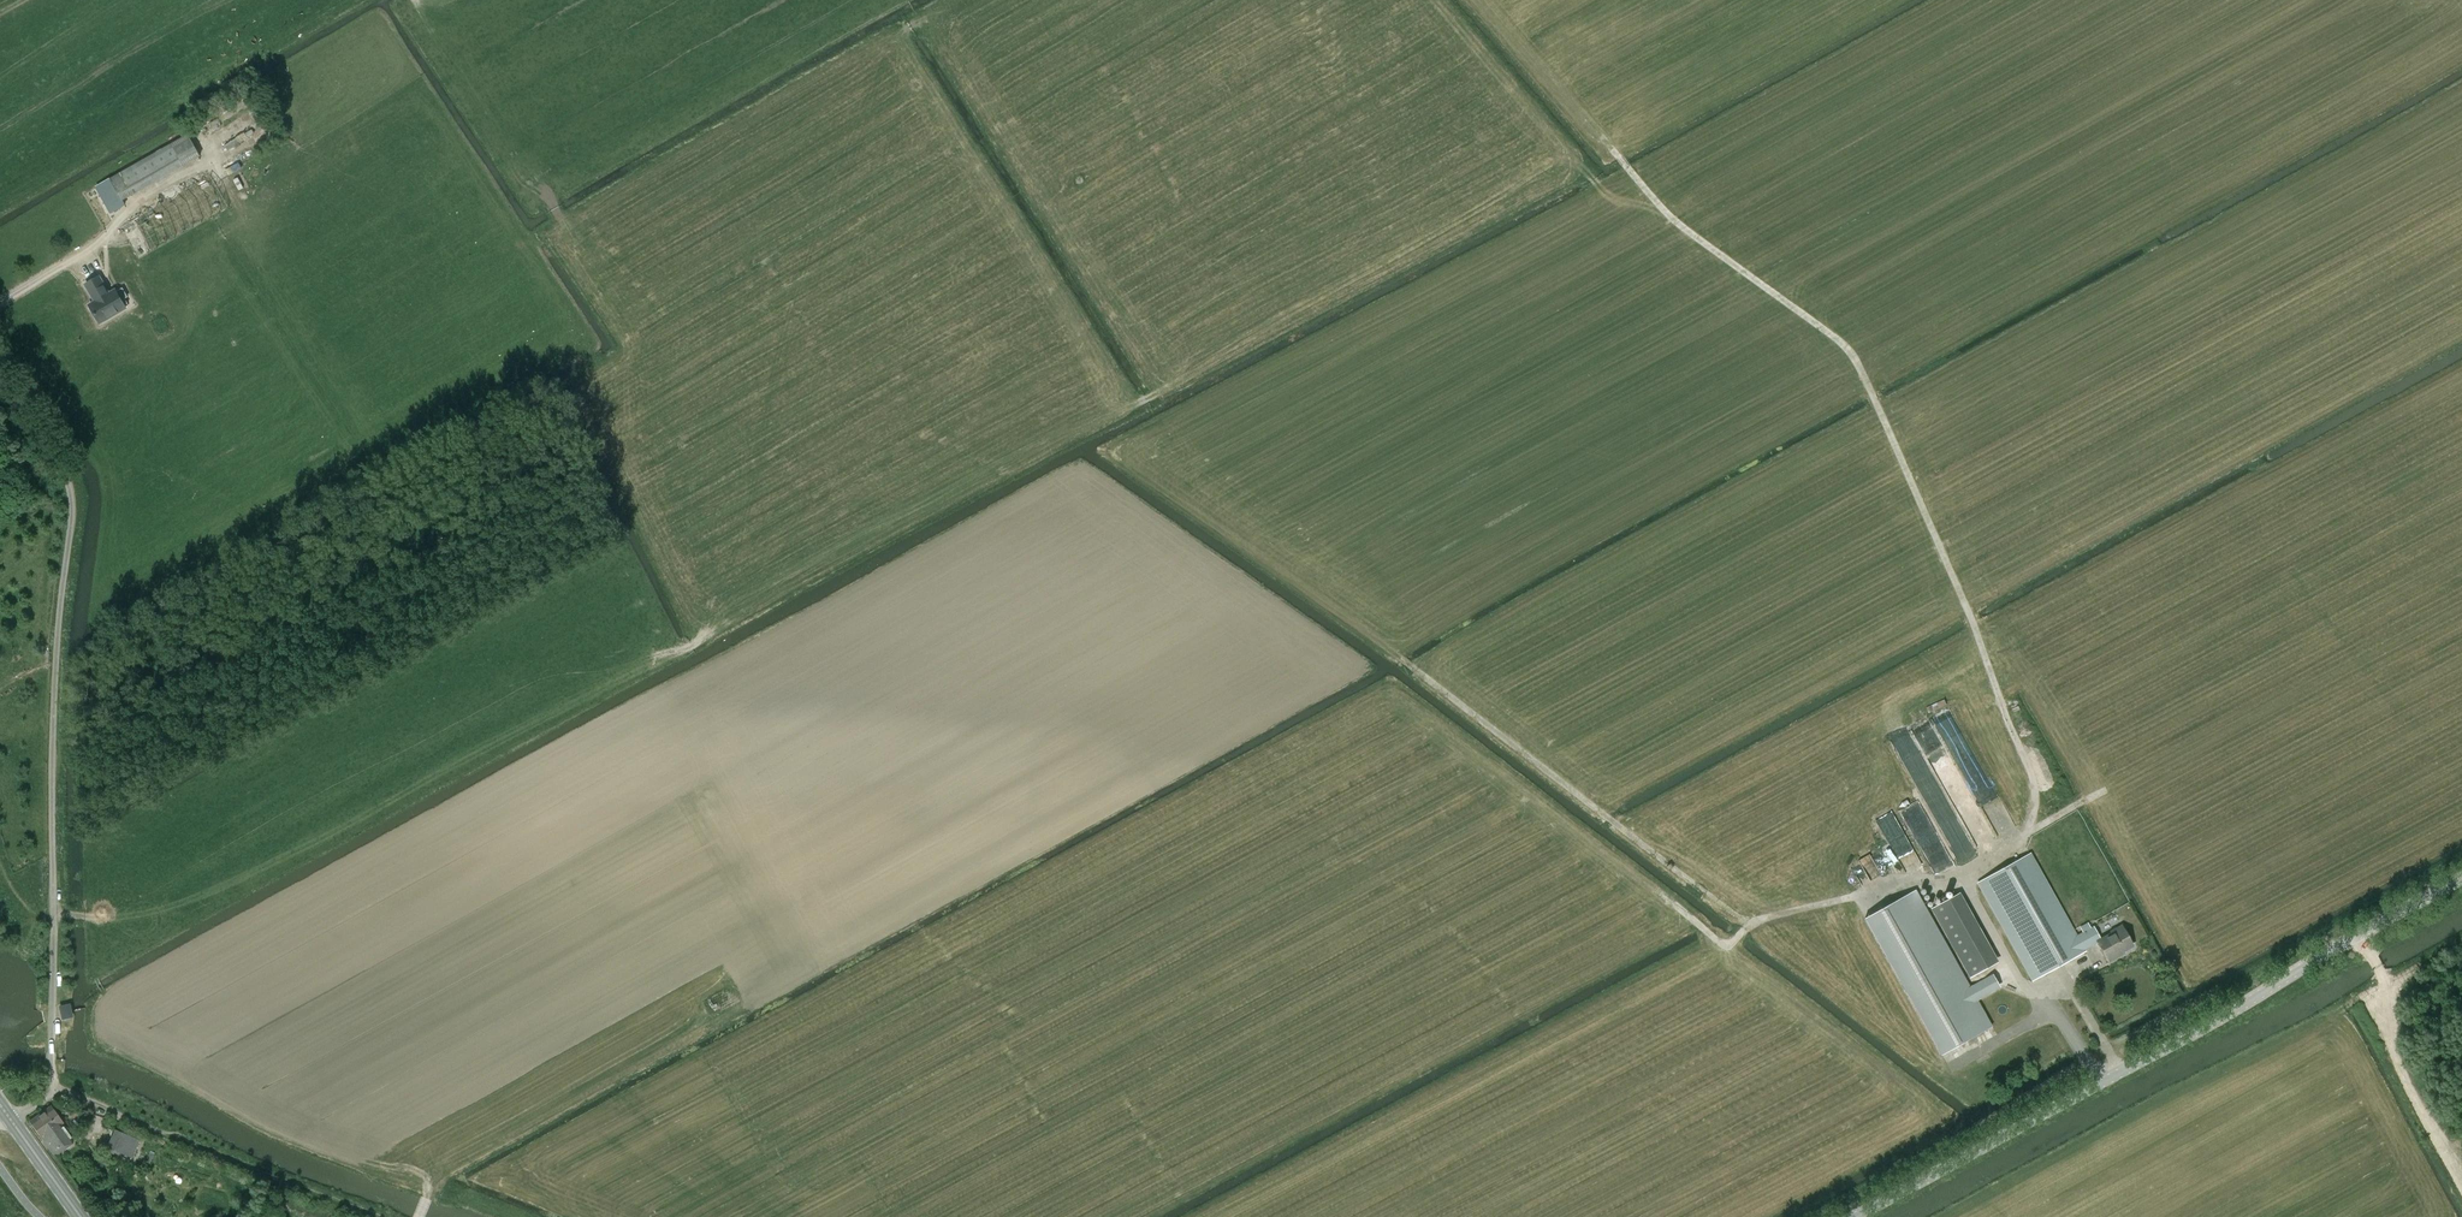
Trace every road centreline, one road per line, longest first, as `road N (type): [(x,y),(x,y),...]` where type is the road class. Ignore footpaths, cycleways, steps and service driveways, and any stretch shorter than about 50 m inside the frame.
road 1 (unclassified): [(13,1119),(50,1091),(53,766),(73,506),(57,464),(0,387)]
road 2 (tertiary): [(1846,1216),(2461,877)]
road 3 (track): [(2461,1187),(2396,1062),(2387,984),(2359,935)]

